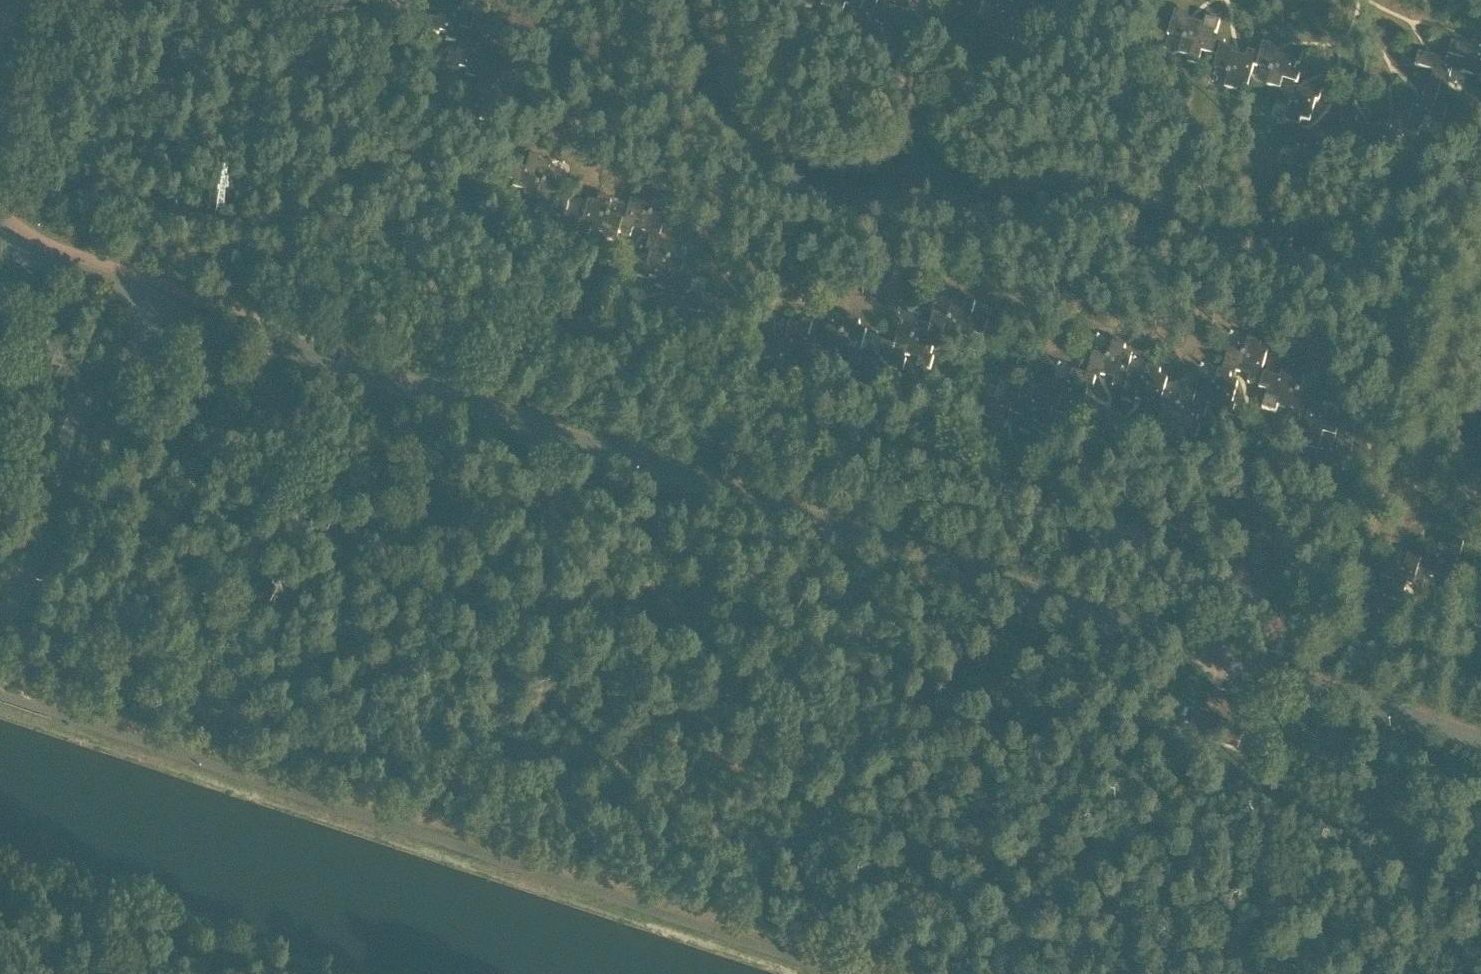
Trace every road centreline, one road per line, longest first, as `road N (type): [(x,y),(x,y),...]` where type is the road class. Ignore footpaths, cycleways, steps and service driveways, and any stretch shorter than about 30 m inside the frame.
road 1 (unclassified): [(1480,740),(321,357),(204,330),(169,332)]
road 2 (unclassified): [(0,610),(24,571),(84,404),(124,361),(169,332)]
road 3 (track): [(5,888),(277,973)]
road 4 (unclassified): [(169,332),(147,304),(28,261)]

